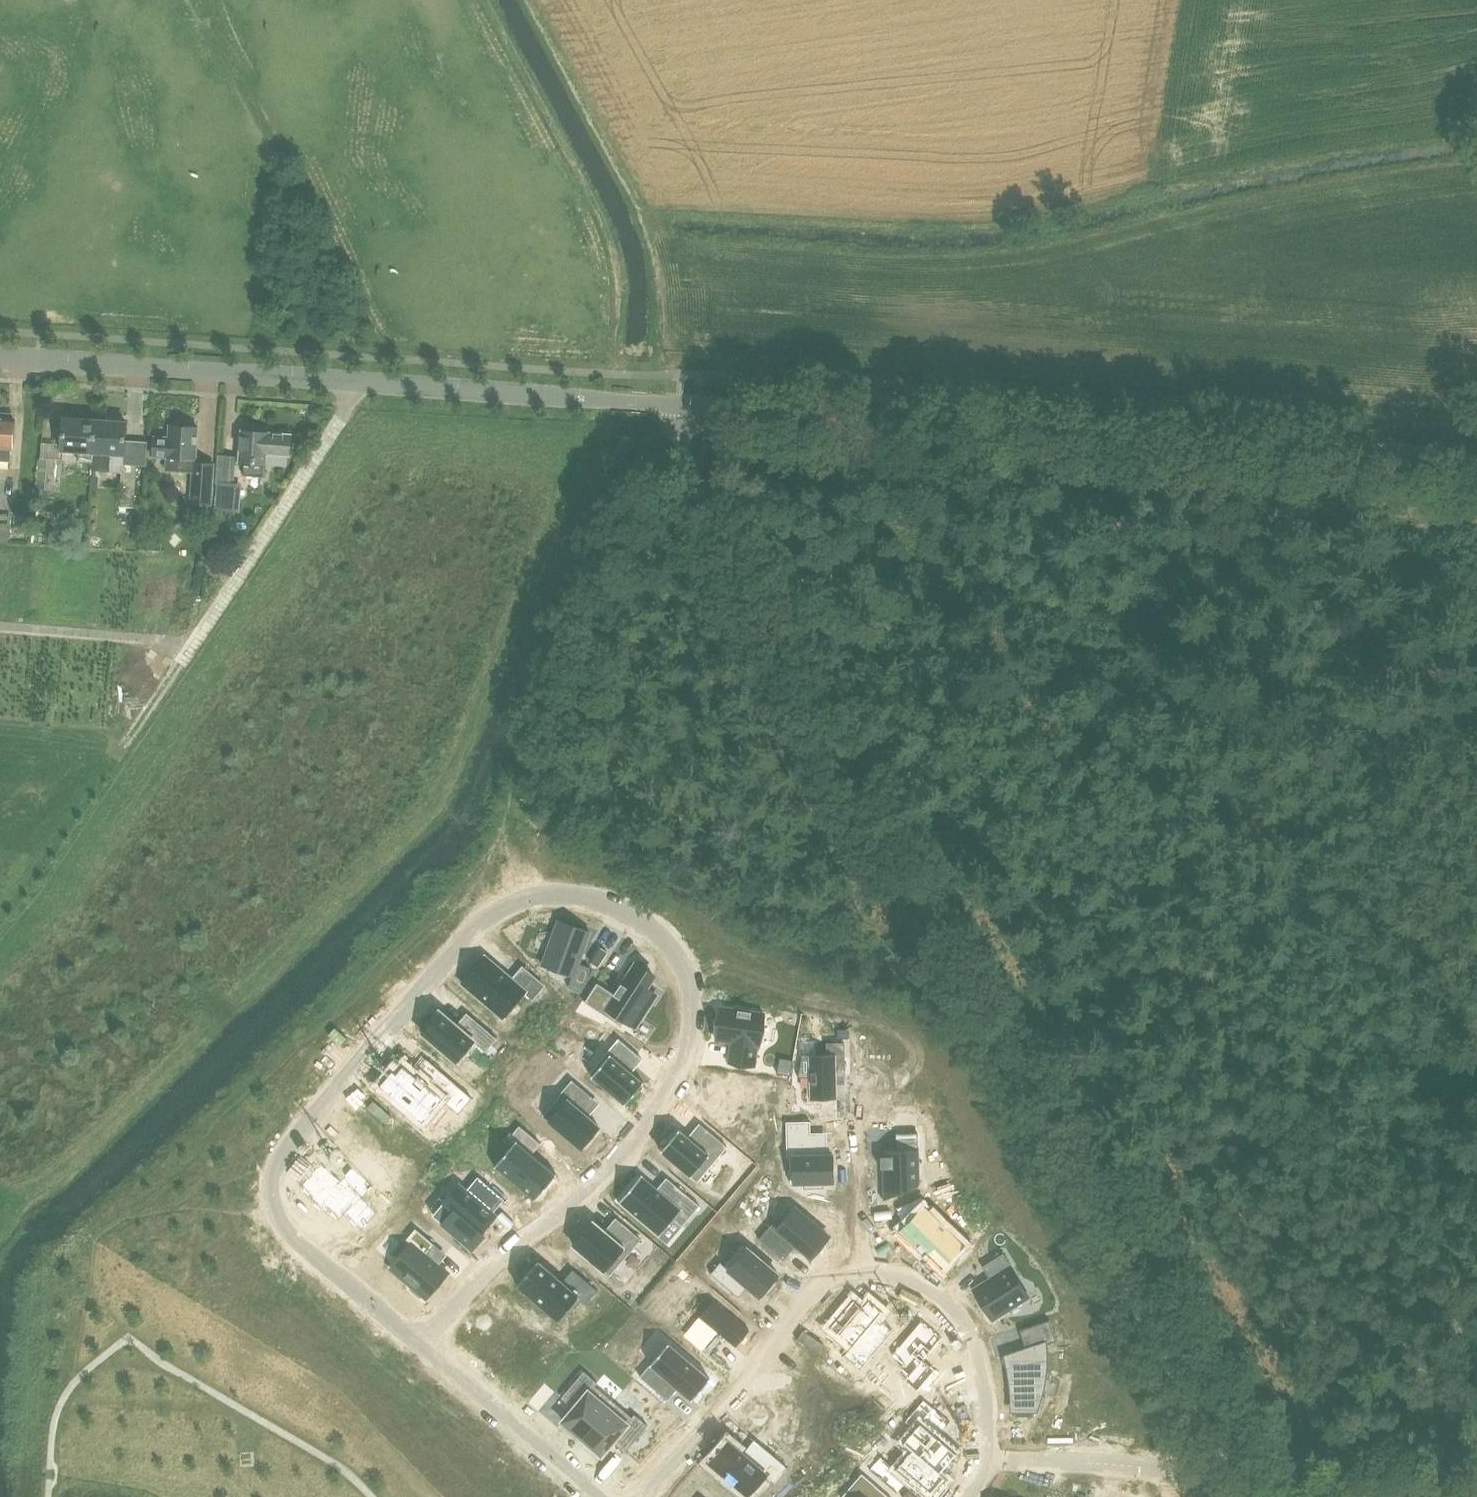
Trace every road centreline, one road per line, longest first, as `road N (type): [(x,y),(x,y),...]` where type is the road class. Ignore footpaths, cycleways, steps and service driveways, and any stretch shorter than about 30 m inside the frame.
road 1 (tertiary): [(1476,470),(1188,440),(0,355)]
road 2 (track): [(1243,1496),(700,478),(677,404)]
road 3 (residential): [(424,1346),(291,1232),(274,1199),(280,1159),(491,916),(542,897),(604,904),(663,939),(684,972),(692,1009),(678,1069),(613,1165),(462,1295)]
road 4 (residential): [(864,1271),(804,1298),(724,1413),(643,1496)]
road 5 (residential): [(982,1458),(986,1403),(967,1328),(928,1285),(864,1271)]
road 6 (residential): [(1235,1482),(1114,1461),(982,1458)]
road 7 (residential): [(602,1496),(424,1346)]
road 8 (residential): [(864,1271),(857,1121)]

